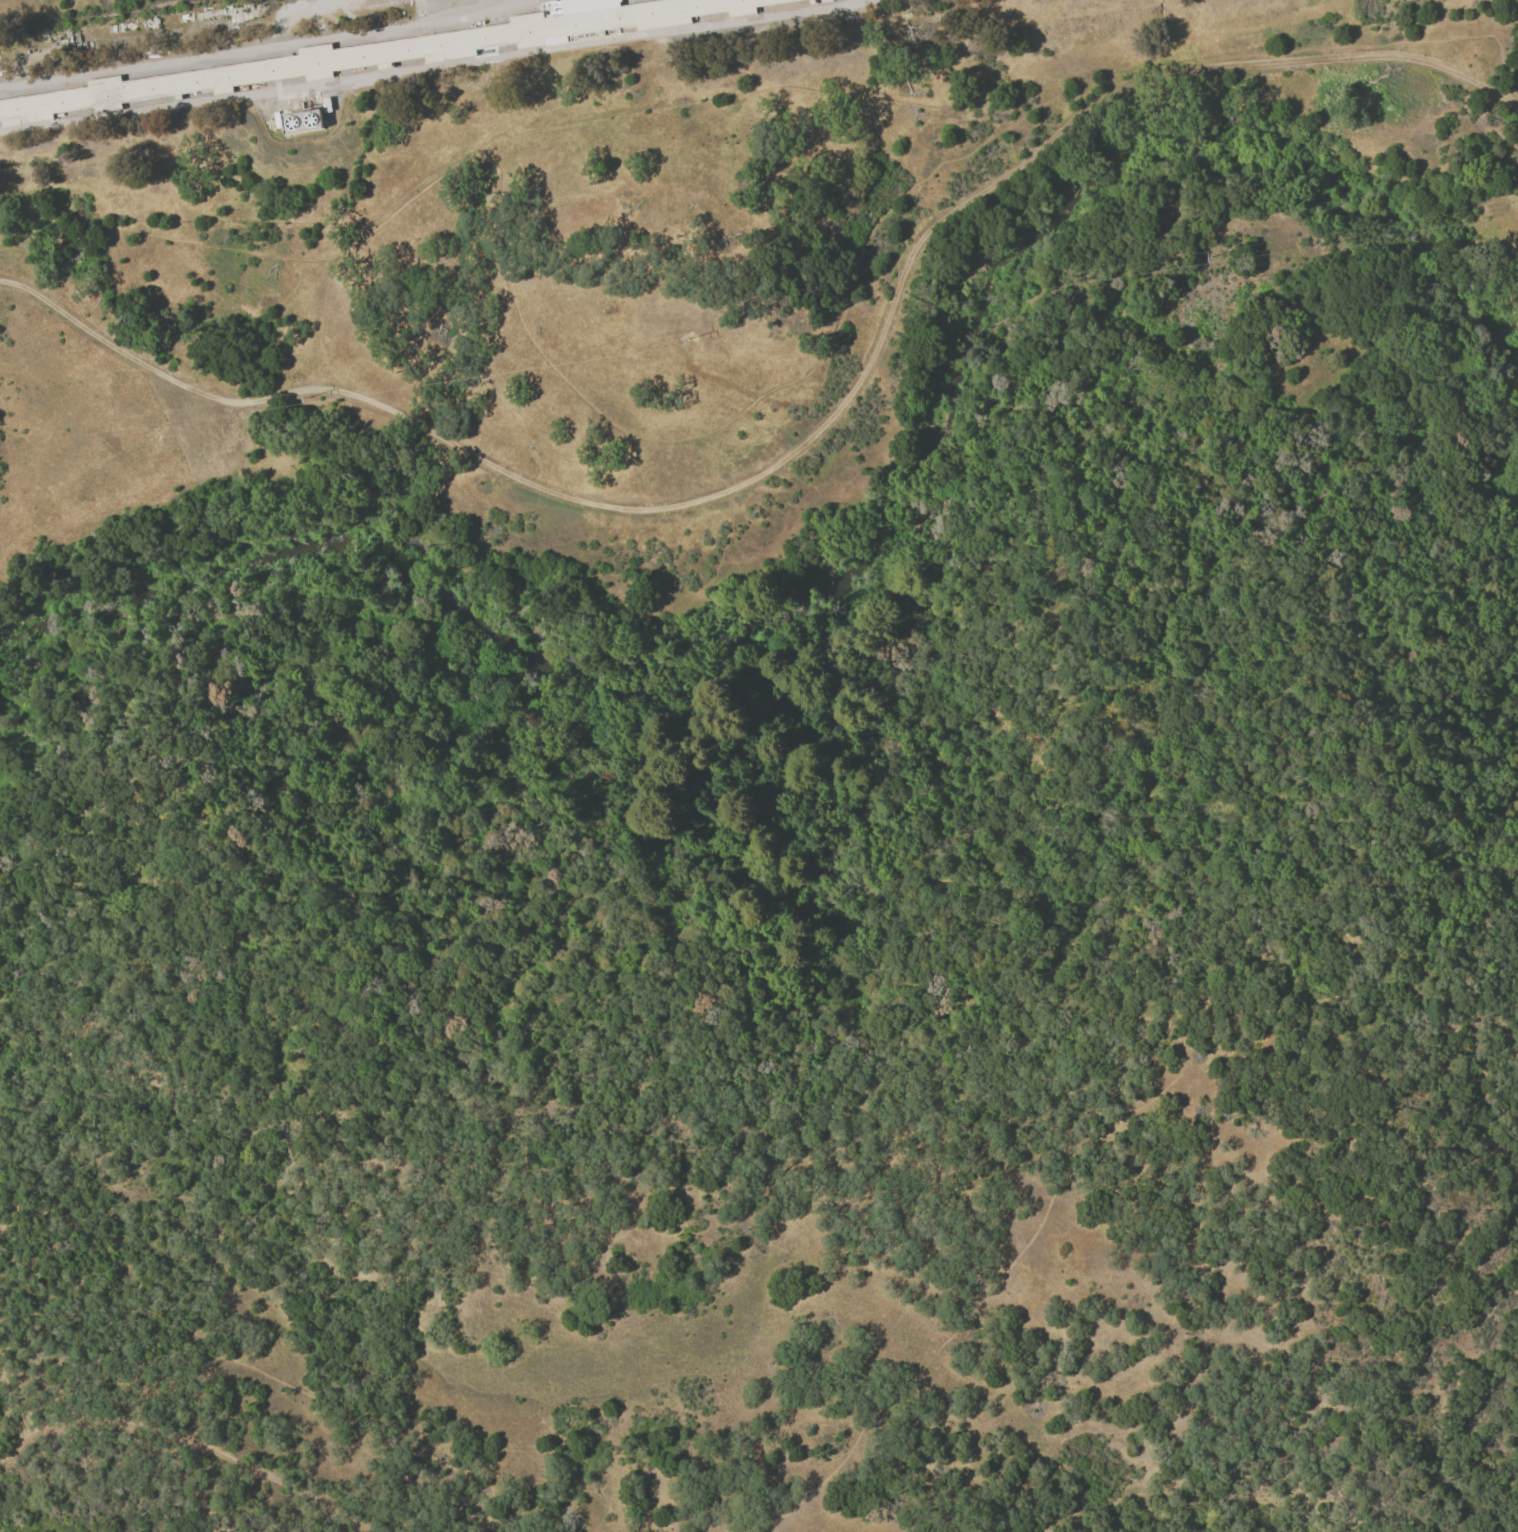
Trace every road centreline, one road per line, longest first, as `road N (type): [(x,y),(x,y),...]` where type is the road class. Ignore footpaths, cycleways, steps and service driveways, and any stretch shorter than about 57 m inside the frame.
road 1 (track): [(1517,108),(1452,70),(1397,57),(1301,61),(1231,71),(1054,131),(1012,174),(921,237),(865,370),(791,456),(693,504),(641,511),(588,505),(529,485),(365,400),(239,403),(190,391),(124,358),(18,285),(0,282)]
road 2 (track): [(0,1452),(52,1426),(119,1422),(186,1437),(317,1492),(381,1531)]

